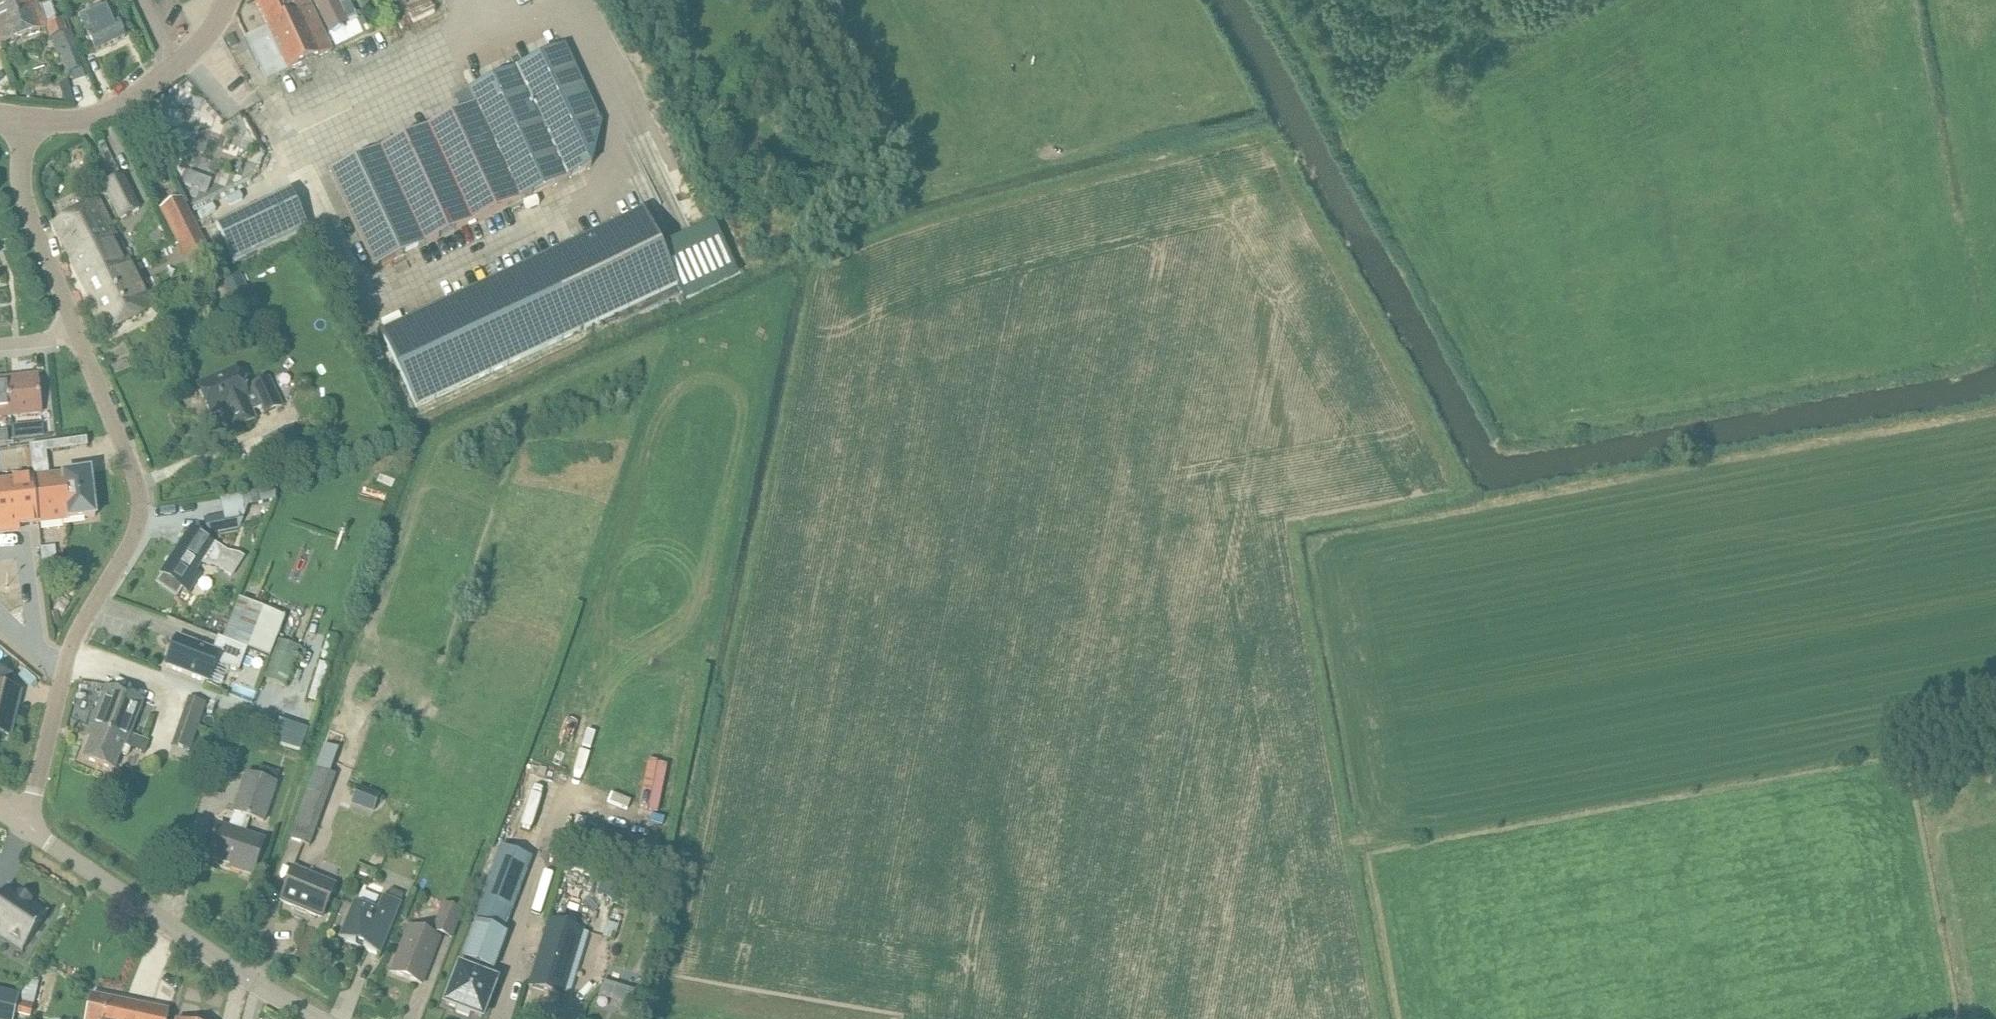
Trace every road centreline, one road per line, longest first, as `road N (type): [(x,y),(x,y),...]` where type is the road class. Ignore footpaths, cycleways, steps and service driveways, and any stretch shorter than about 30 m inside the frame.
road 1 (residential): [(29,831),(57,765),(77,649),(142,511),(81,333)]
road 2 (residential): [(29,831),(323,1018)]
road 3 (residential): [(25,121),(66,122),(159,84),(209,35),(227,0)]
road 4 (residential): [(81,333),(22,182),(25,121)]

